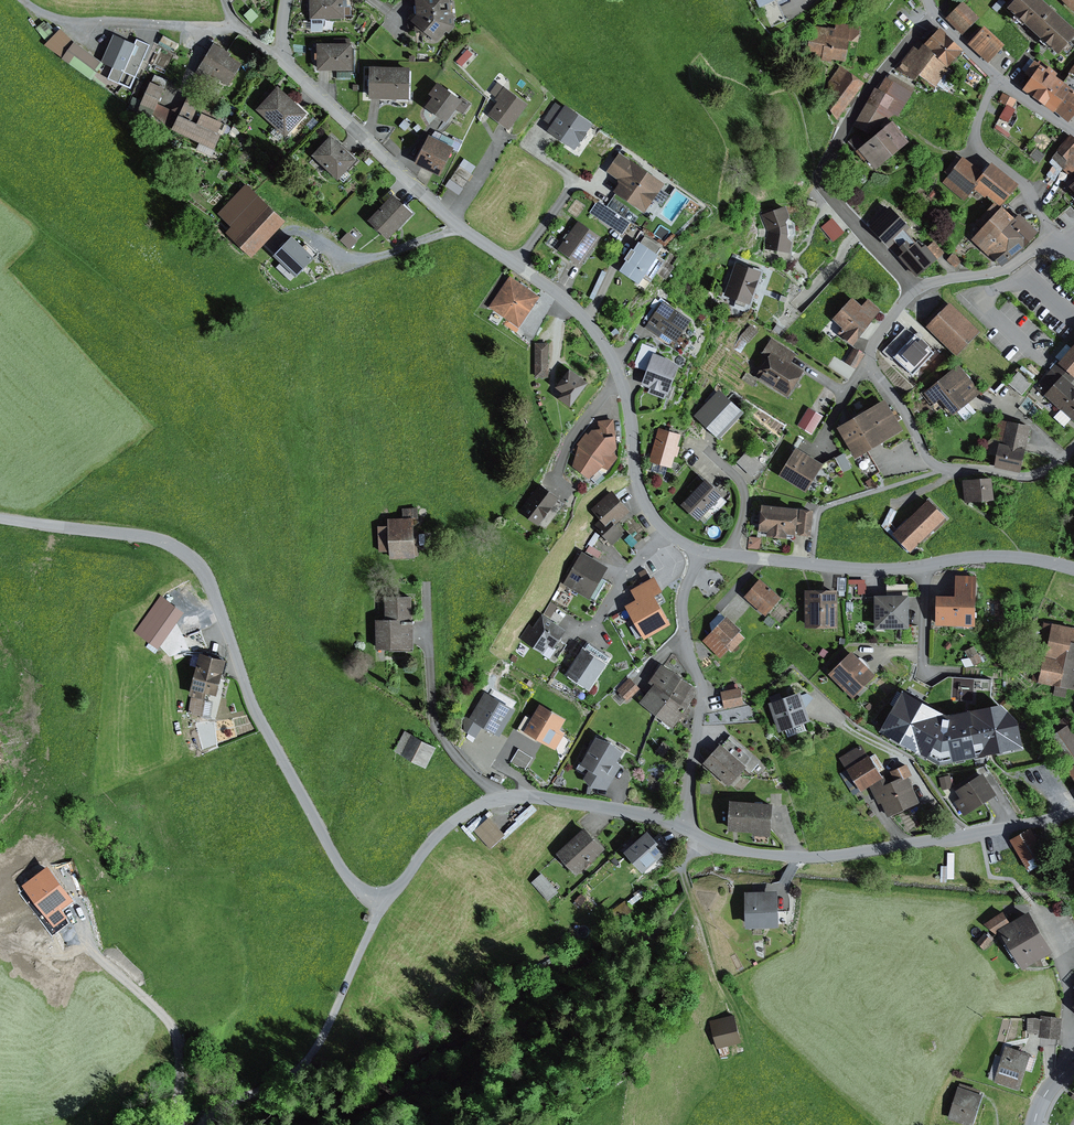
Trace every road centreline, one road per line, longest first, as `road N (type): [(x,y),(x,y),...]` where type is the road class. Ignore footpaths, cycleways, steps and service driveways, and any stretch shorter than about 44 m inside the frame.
road 1 (residential): [(687,829),(611,807),(498,798),(450,823),(390,891),(360,890),(254,710),(194,559),(159,538),(0,518)]
road 2 (residential): [(702,552),(666,532),(646,506),(626,394),(592,328),(560,295),(460,228),(280,61),(285,0)]
road 3 (residential): [(1073,813),(807,858),(742,851),(687,829)]
road 4 (residential): [(1073,569),(982,555),(864,570),(702,552)]
road 5 (residential): [(935,13),(850,121),(820,185),(922,290)]
road 6 (track): [(390,891),(303,1068),(225,1105),(205,1124)]
road 7 (residential): [(687,829),(702,689),(688,655),(683,599),(702,552)]
road 8 (residential): [(866,361),(934,464),(1034,476),(1073,450)]
road 9 (track): [(181,1124),(170,1022),(73,930)]
road 10 (residential): [(1055,236),(1024,185),(976,137),(999,79)]
road 11 (residential): [(1055,236),(1012,266),(922,290)]
road 12 (track): [(692,893),(746,1017)]

